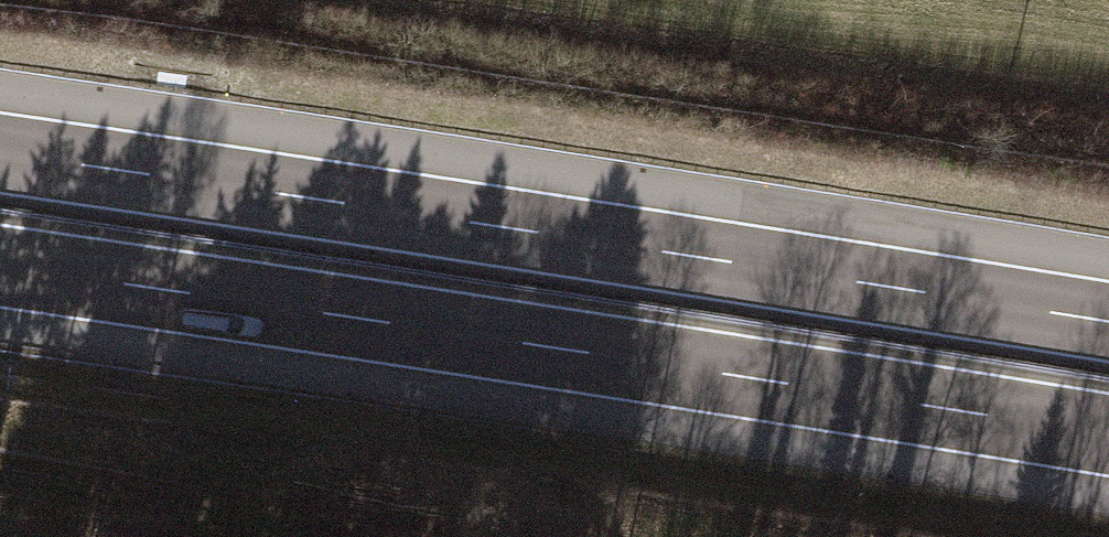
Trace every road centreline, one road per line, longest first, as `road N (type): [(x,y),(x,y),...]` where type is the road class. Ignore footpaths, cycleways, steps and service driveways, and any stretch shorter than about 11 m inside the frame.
road 1 (motorway): [(0,267),(1108,435)]
road 2 (motorway): [(1108,323),(0,156)]
road 3 (track): [(0,466),(420,536)]

